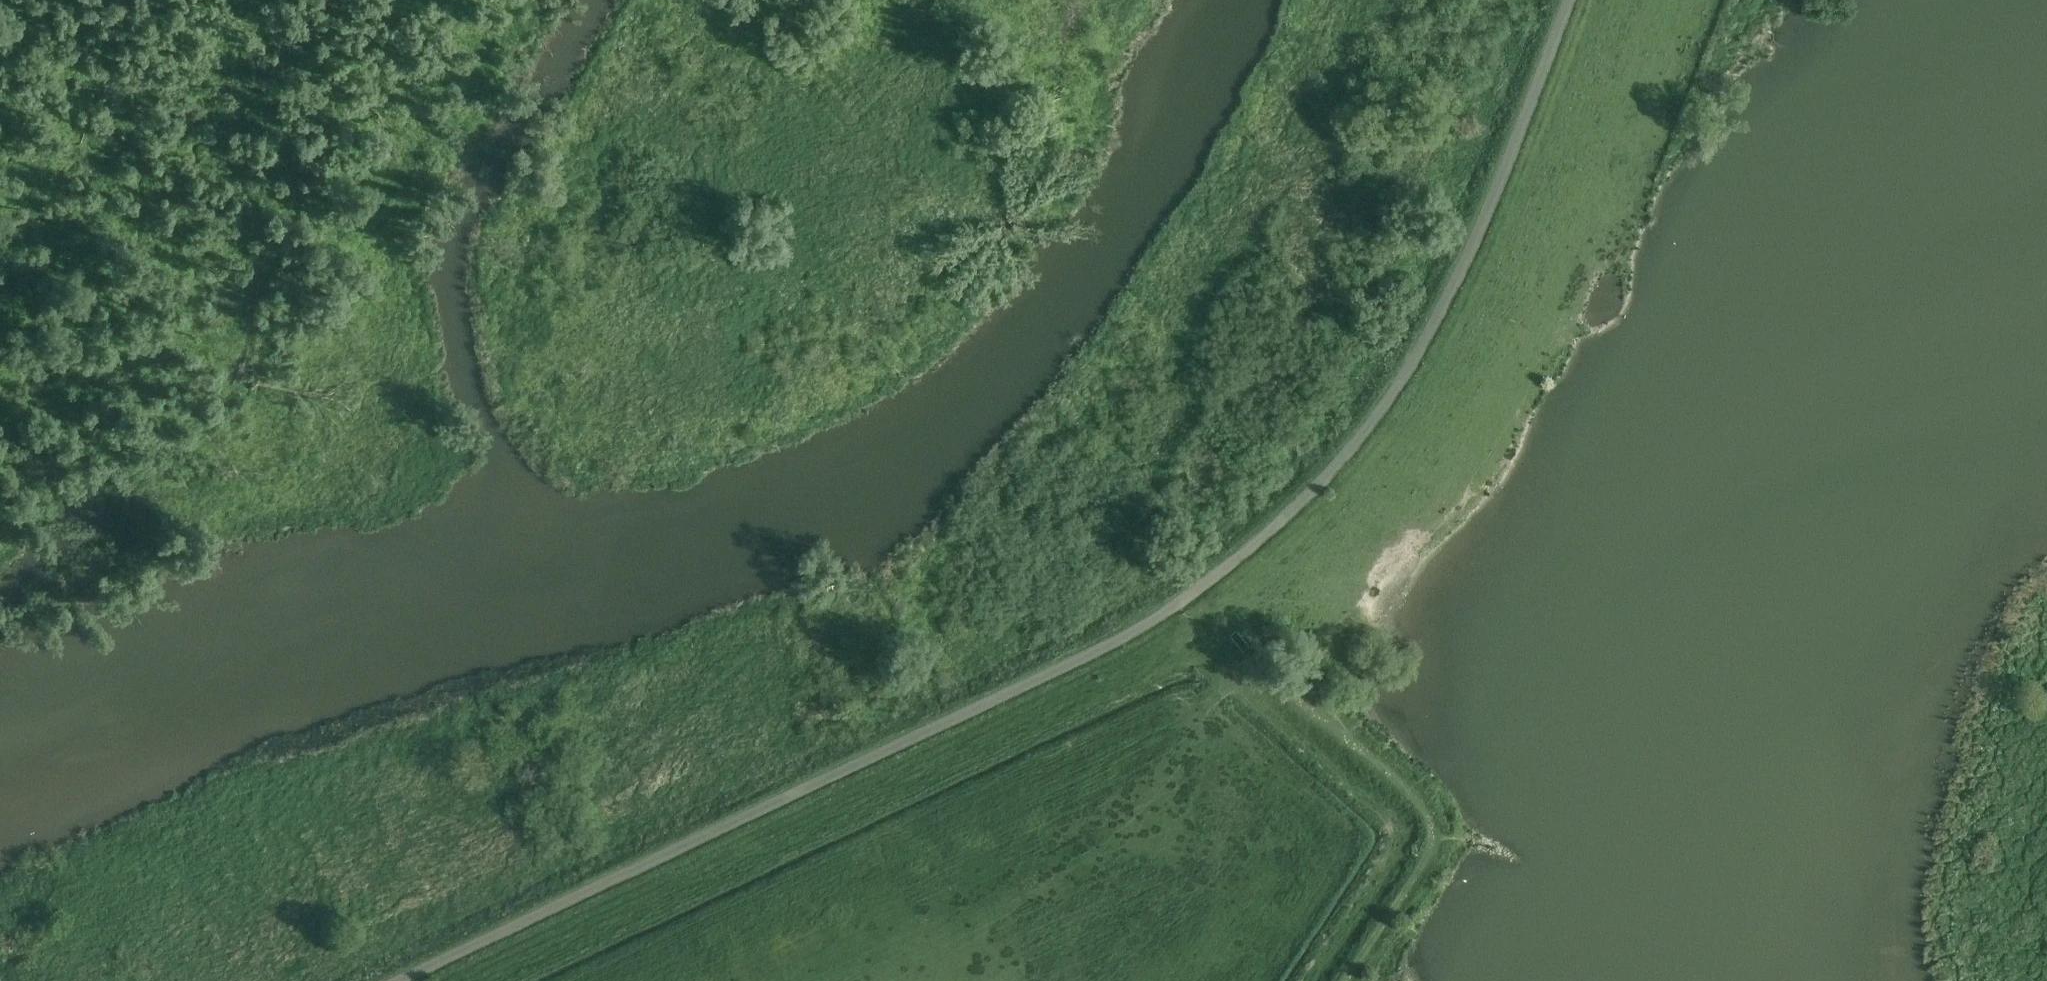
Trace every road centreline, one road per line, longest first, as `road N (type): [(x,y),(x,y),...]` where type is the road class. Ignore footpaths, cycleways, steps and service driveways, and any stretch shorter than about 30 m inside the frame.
road 1 (unclassified): [(403,980),(1148,624),(1255,546),(1377,417),(1422,351),(1569,0)]

